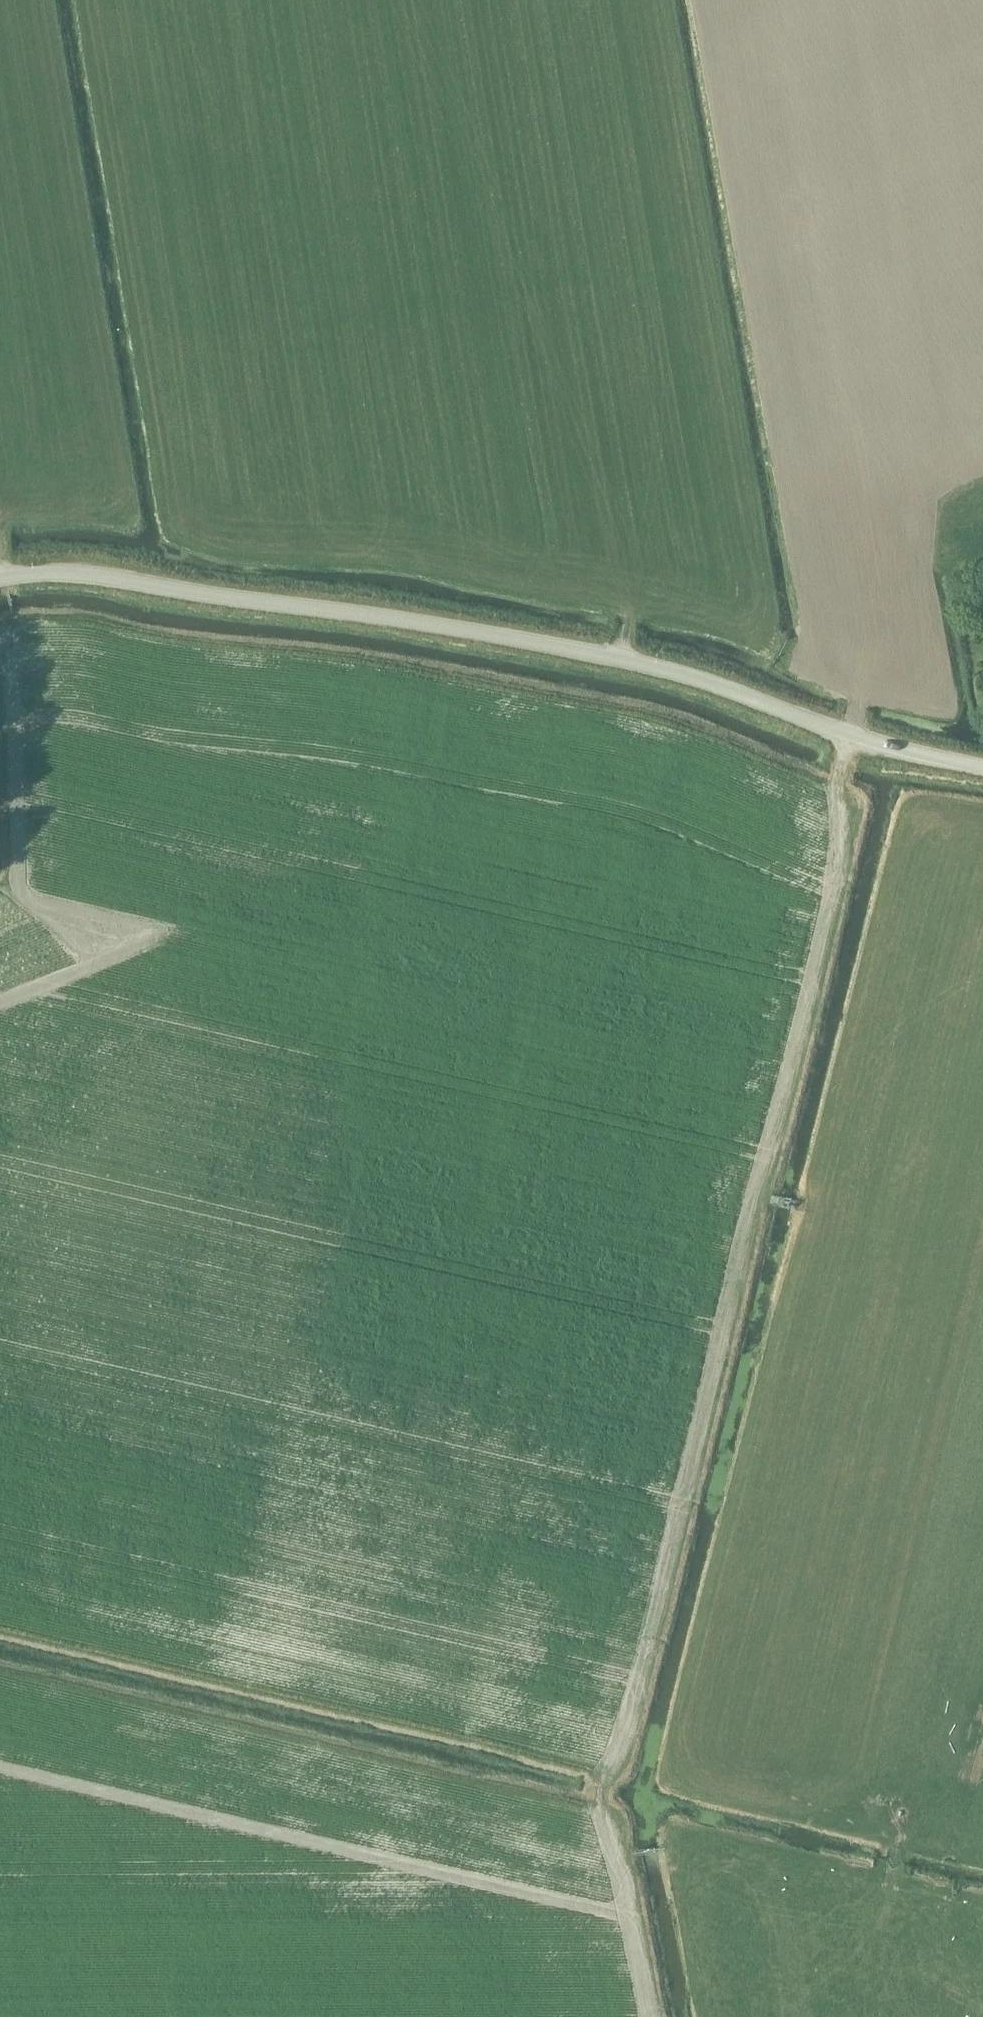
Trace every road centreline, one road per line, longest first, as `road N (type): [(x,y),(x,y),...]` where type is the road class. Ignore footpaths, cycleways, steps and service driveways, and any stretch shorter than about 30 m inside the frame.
road 1 (unclassified): [(982,770),(850,738),(690,674),(86,574),(0,578)]

